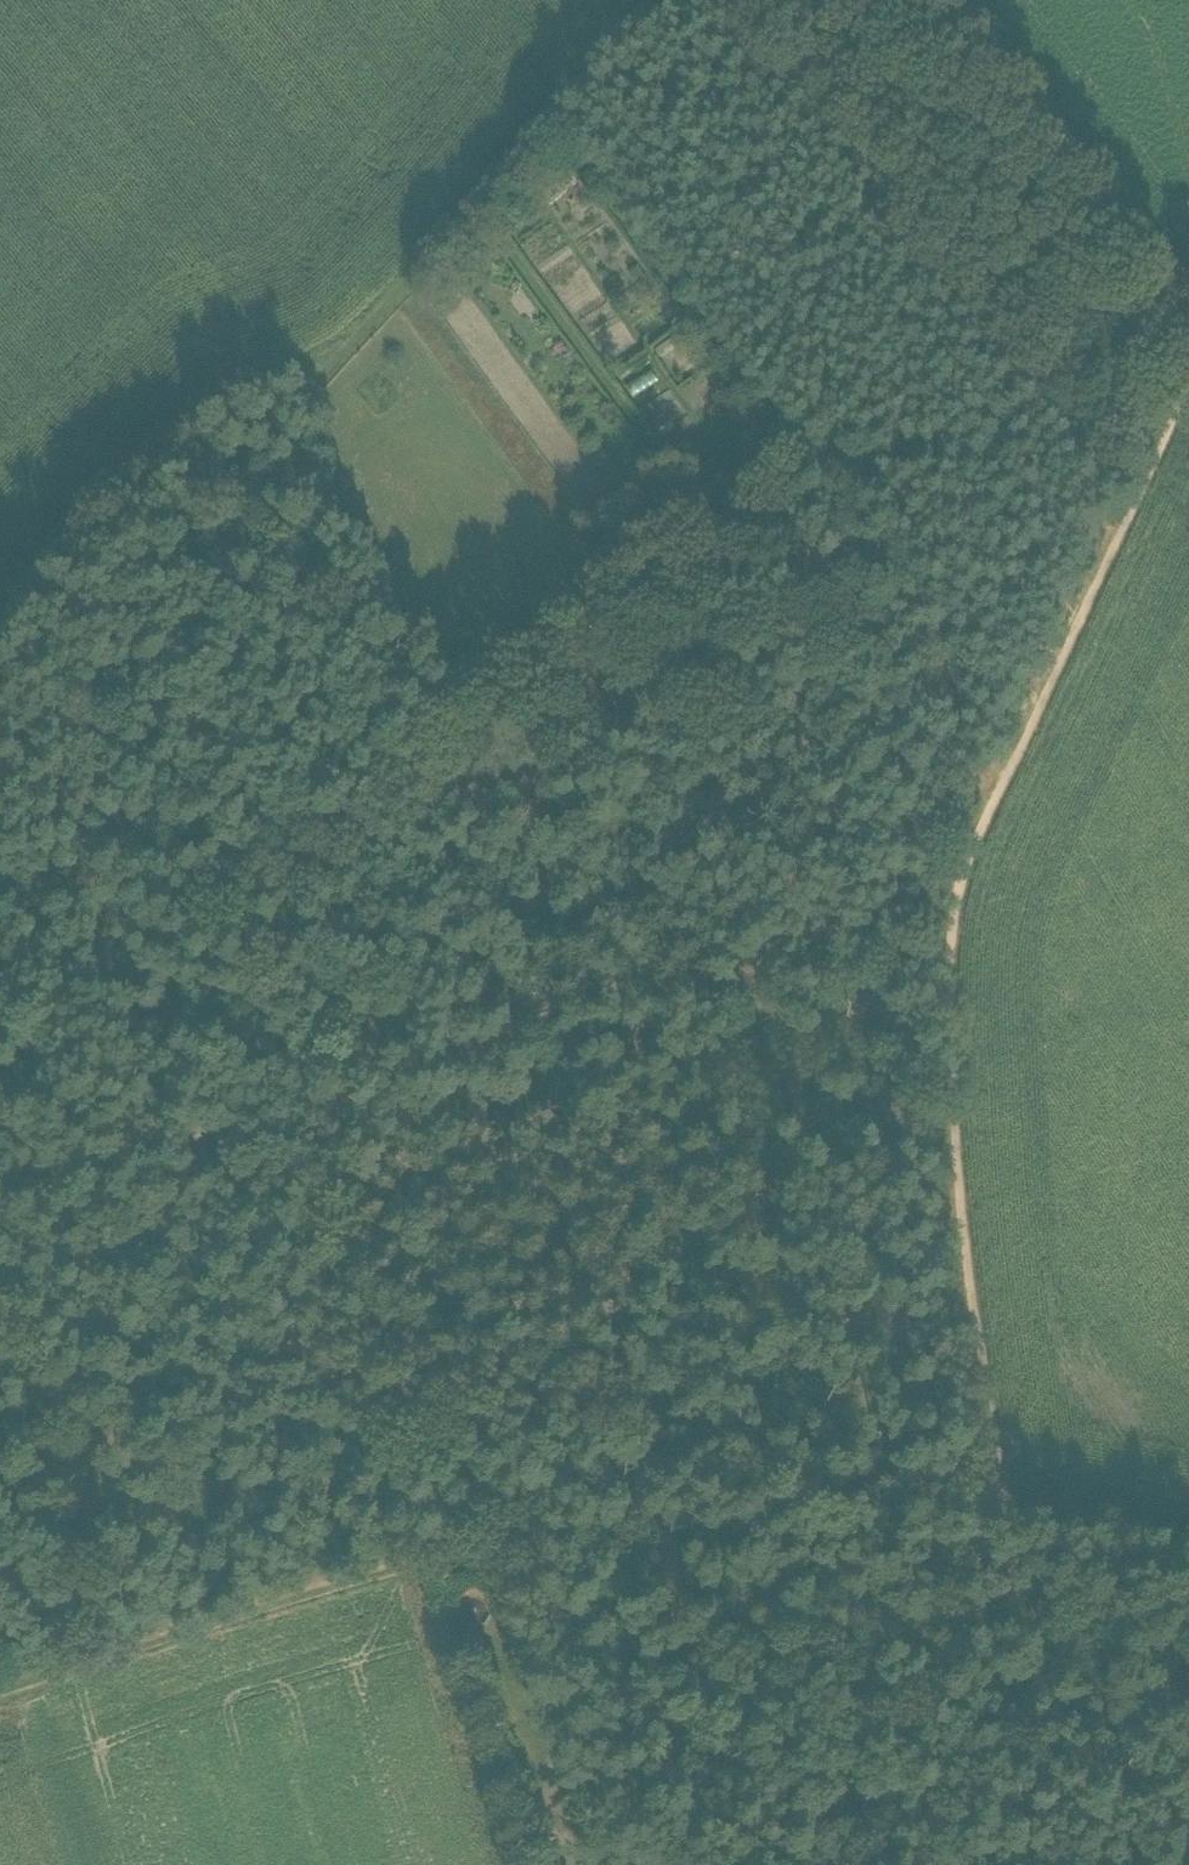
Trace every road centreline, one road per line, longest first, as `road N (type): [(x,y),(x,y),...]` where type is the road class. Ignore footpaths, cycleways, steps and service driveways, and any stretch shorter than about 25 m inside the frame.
road 1 (track): [(1188,382),(941,917),(956,1195),(988,1431),(991,1525)]
road 2 (track): [(941,917),(313,1098)]
road 3 (track): [(761,1864),(468,1540),(540,1431)]
road 4 (track): [(540,1431),(0,1299)]
road 5 (track): [(658,0),(310,393)]
road 6 (track): [(298,1374),(313,1098),(286,1017),(180,905)]
road 7 (track): [(468,1540),(436,1561),(0,1702)]
road 8 (track): [(991,1525),(540,1431)]
road 9 (track): [(991,1525),(896,1864)]
road 10 (track): [(1188,1557),(991,1525)]

